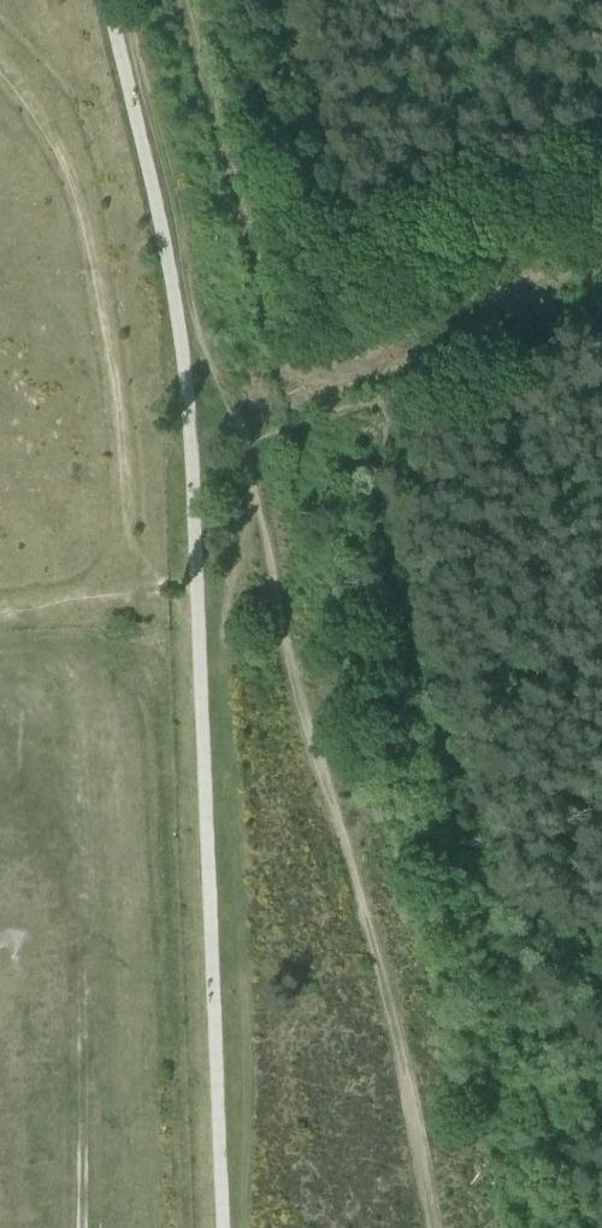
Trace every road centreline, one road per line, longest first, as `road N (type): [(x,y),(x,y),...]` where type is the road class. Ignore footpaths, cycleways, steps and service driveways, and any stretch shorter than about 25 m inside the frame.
road 1 (track): [(135,593),(122,415),(85,215),(69,162),(0,61)]
road 2 (track): [(78,1227),(72,939)]
road 3 (track): [(135,593),(0,614)]

